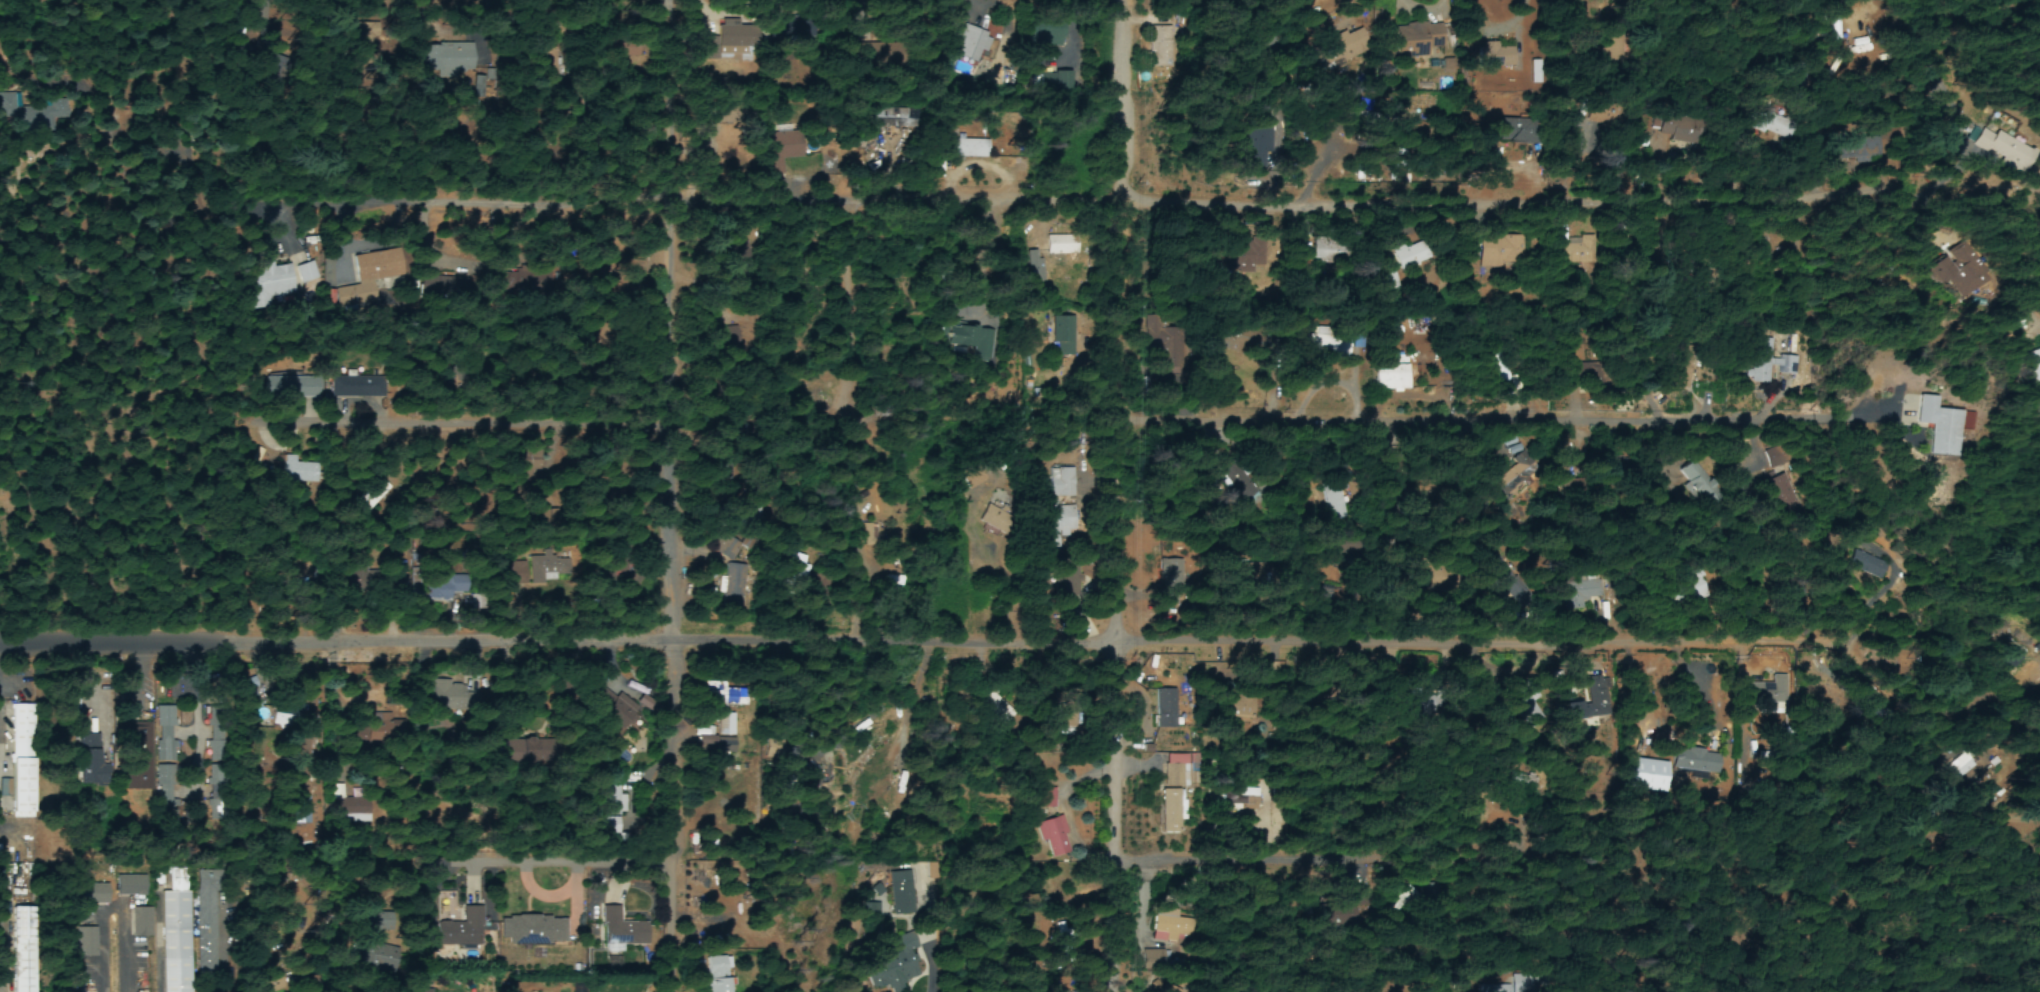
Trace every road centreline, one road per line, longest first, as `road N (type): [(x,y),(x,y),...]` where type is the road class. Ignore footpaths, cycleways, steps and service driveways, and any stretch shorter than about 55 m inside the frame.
road 1 (residential): [(2039,643),(0,643)]
road 2 (residential): [(318,166),(2039,195)]
road 3 (residential): [(670,991),(677,638),(654,172),(658,0)]
road 4 (residential): [(1135,991),(1139,646),(1117,0)]
road 5 (residential): [(1140,854),(2039,862)]
road 6 (residential): [(1881,422),(1134,419)]
road 7 (residential): [(275,391),(669,389)]
road 8 (residential): [(1858,645),(1905,717),(1932,817),(2039,813)]

